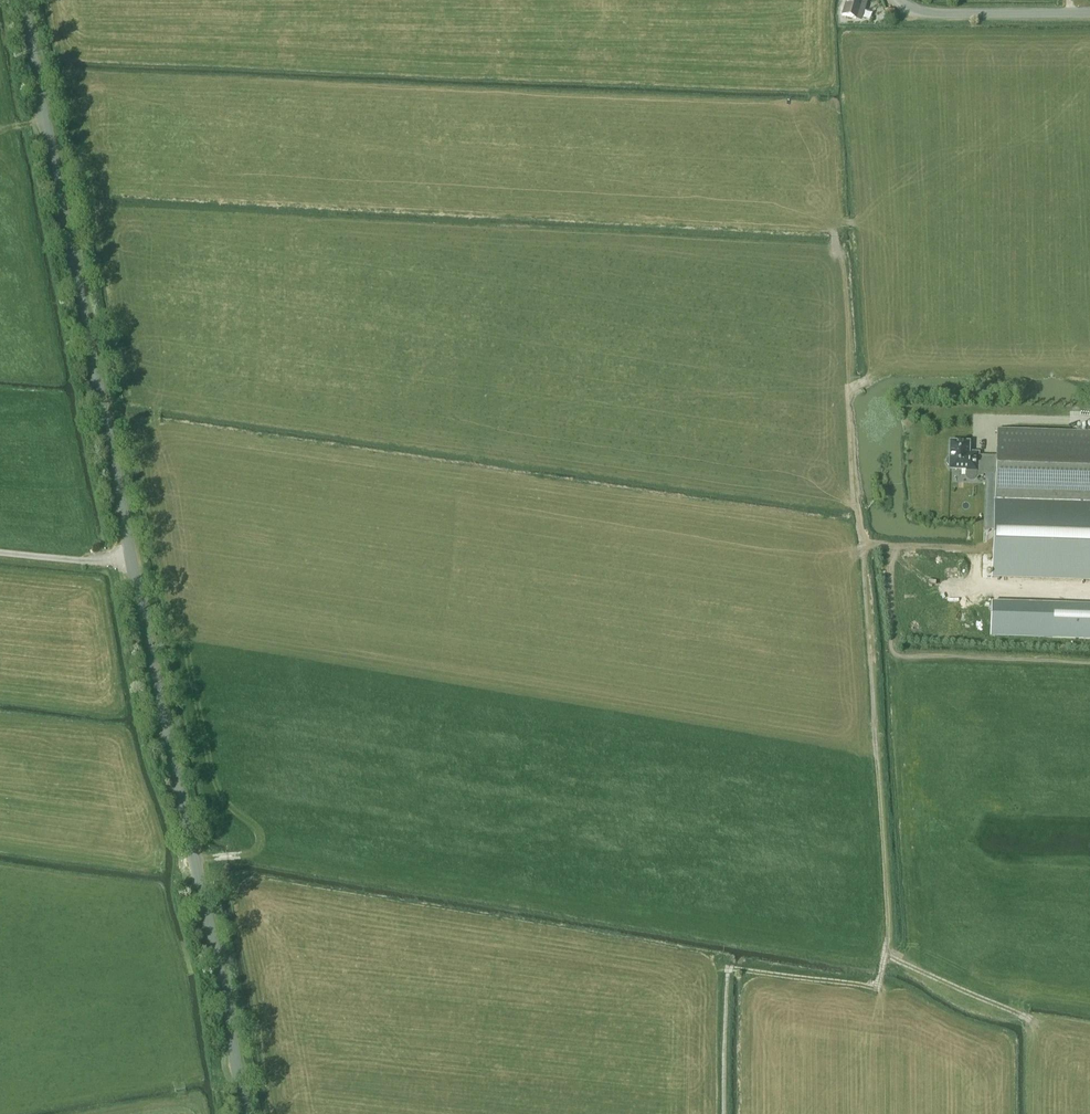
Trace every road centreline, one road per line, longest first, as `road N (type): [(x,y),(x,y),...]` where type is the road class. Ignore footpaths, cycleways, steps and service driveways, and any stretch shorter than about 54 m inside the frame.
road 1 (unclassified): [(250,1113),(23,0)]
road 2 (unclassified): [(1089,14),(928,13),(899,0)]

